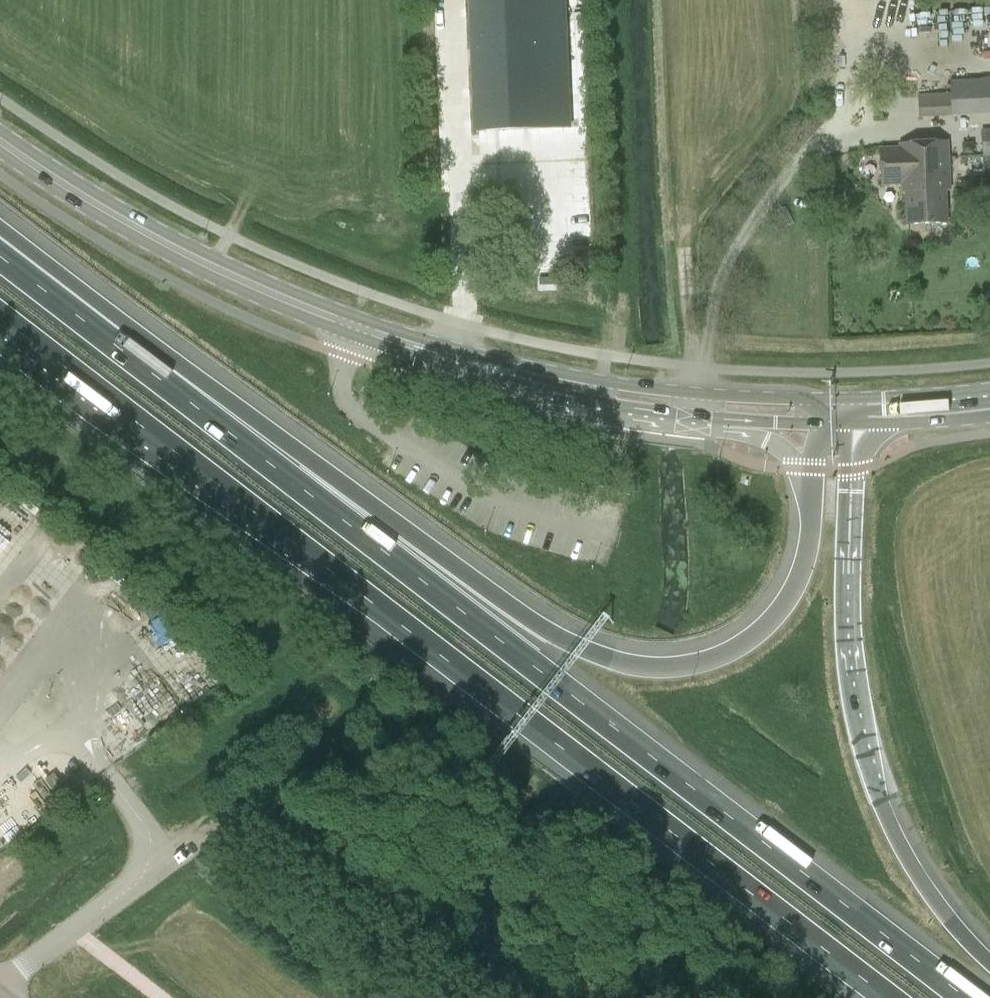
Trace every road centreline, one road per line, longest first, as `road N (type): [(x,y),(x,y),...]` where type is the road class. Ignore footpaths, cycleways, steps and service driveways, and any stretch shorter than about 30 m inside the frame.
road 1 (motorway): [(975,997),(0,242)]
road 2 (motorway): [(0,318),(889,997)]
road 3 (motorway): [(811,470),(812,531),(802,575),(773,620),(740,644),(695,661),(592,649),(554,631),(0,223)]
road 4 (motorway): [(989,962),(908,861),(850,710),(841,635),(844,411)]
road 5 (primary): [(487,366),(356,326),(184,251),(69,186),(0,135)]
road 6 (track): [(695,415),(697,366),(683,247),(697,192),(748,78),(763,0)]
road 7 (primary): [(844,411),(523,365),(487,366)]
road 8 (track): [(473,997),(261,843),(202,837)]
road 9 (unclassified): [(0,986),(202,837)]
road 10 (primary): [(487,366),(517,384),(724,418)]
road 11 (secondary): [(844,411),(989,400)]
road 12 (primary): [(724,418),(793,422),(844,411)]

